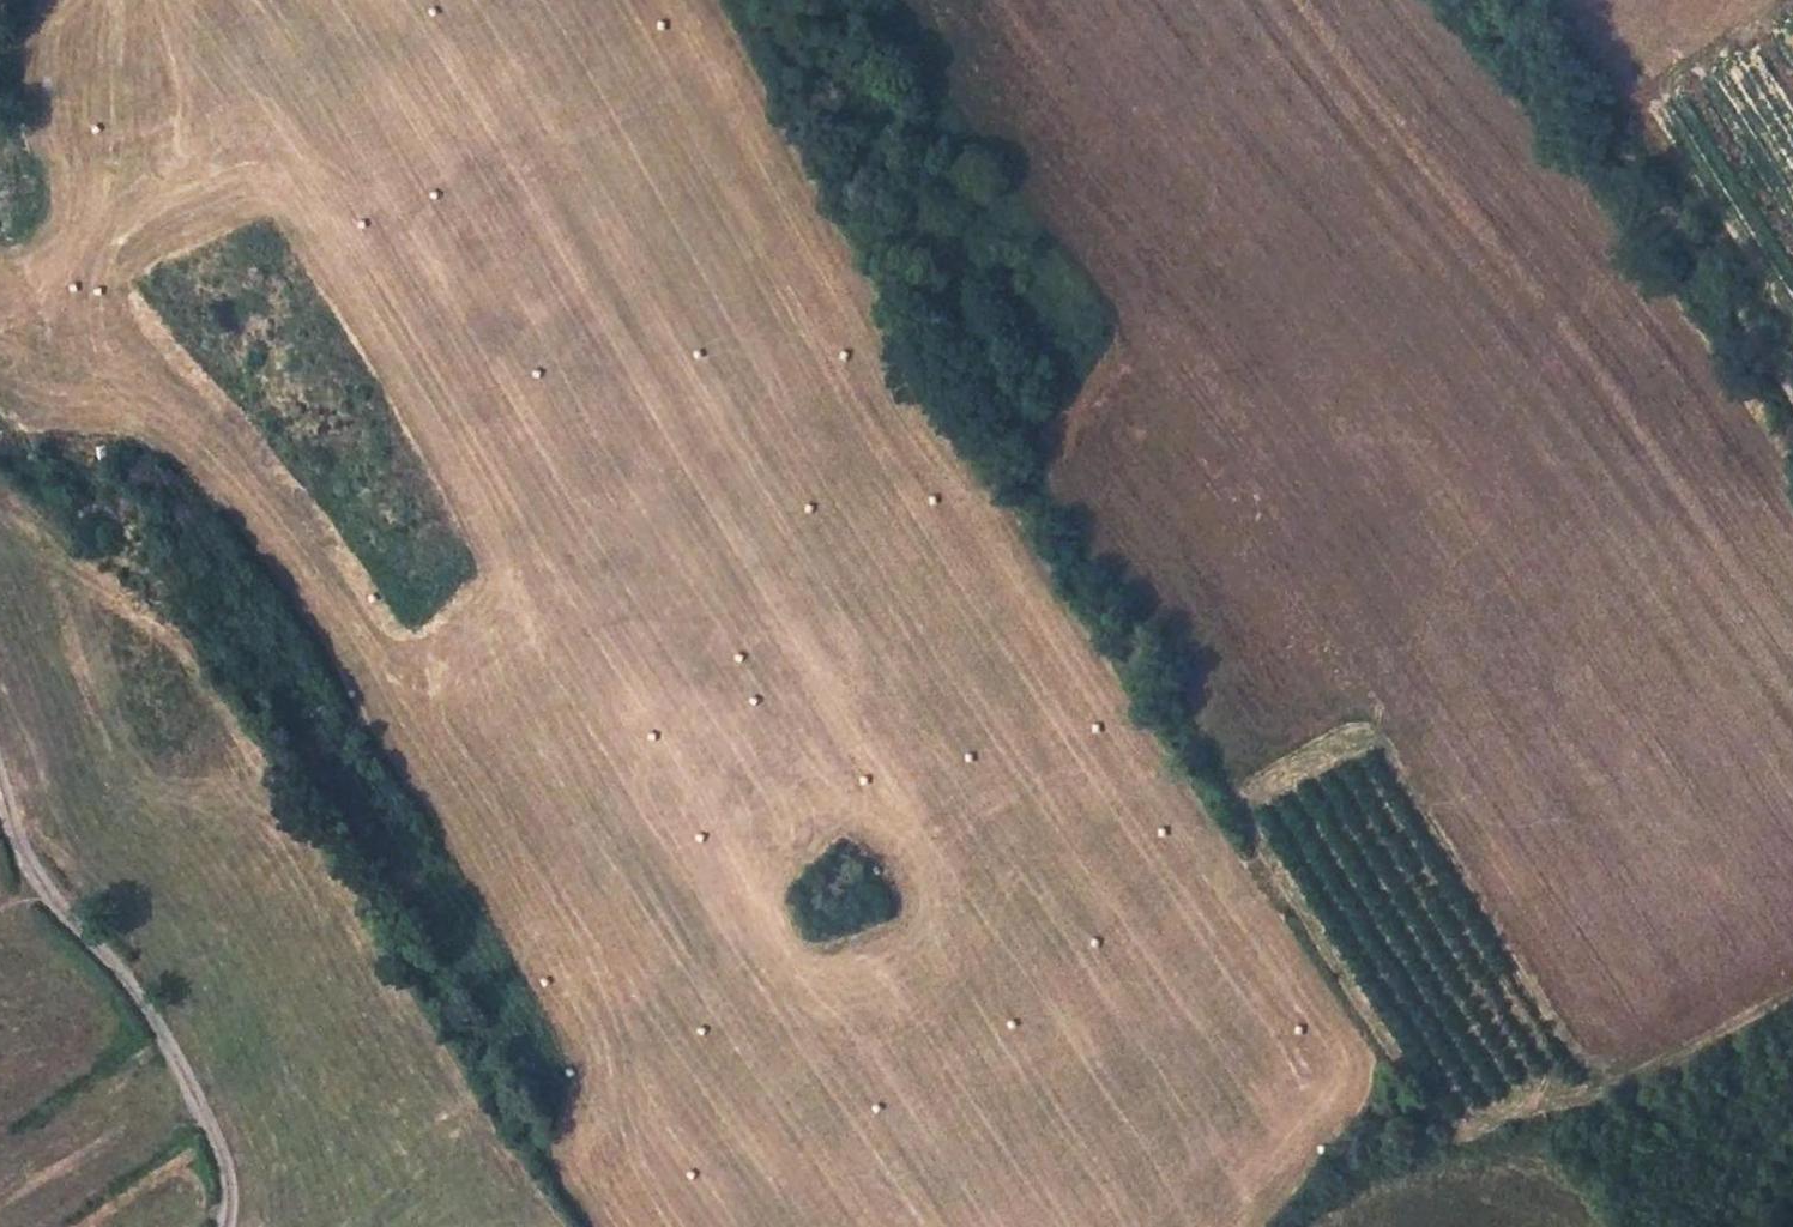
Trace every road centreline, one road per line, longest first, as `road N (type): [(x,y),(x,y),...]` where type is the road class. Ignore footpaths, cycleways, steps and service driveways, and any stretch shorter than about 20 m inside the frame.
road 1 (track): [(225,1226),(223,1158),(157,1024),(123,971),(41,887),(0,781)]
road 2 (track): [(1567,1095),(1607,1088),(1792,991)]

